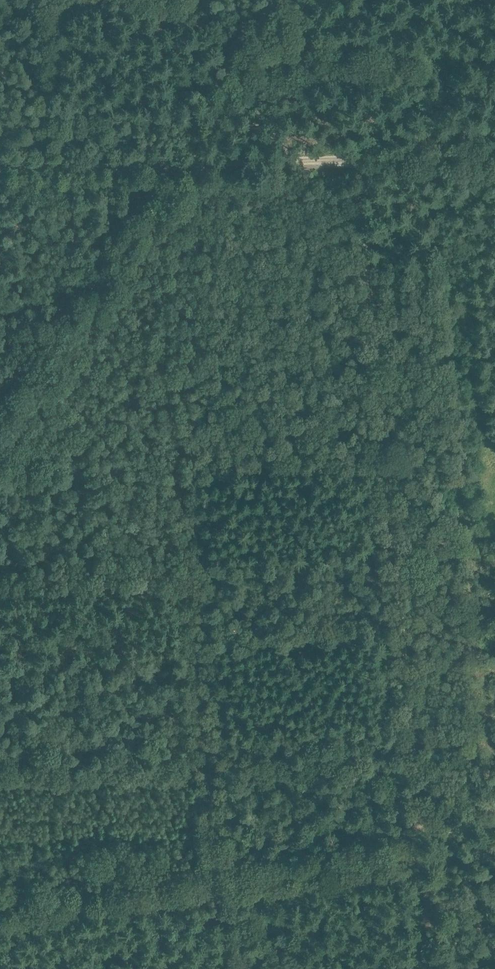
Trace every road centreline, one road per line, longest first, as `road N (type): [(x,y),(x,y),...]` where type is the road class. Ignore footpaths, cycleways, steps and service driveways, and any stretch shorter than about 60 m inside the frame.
road 1 (track): [(218,886),(153,218)]
road 2 (track): [(187,163),(494,151)]
road 3 (track): [(218,886),(494,829)]
road 4 (track): [(153,218),(0,449)]
road 5 (track): [(0,931),(218,886)]
road 6 (track): [(290,0),(187,163)]
road 7 (track): [(0,170),(187,163)]
road 8 (track): [(425,843),(435,968)]

